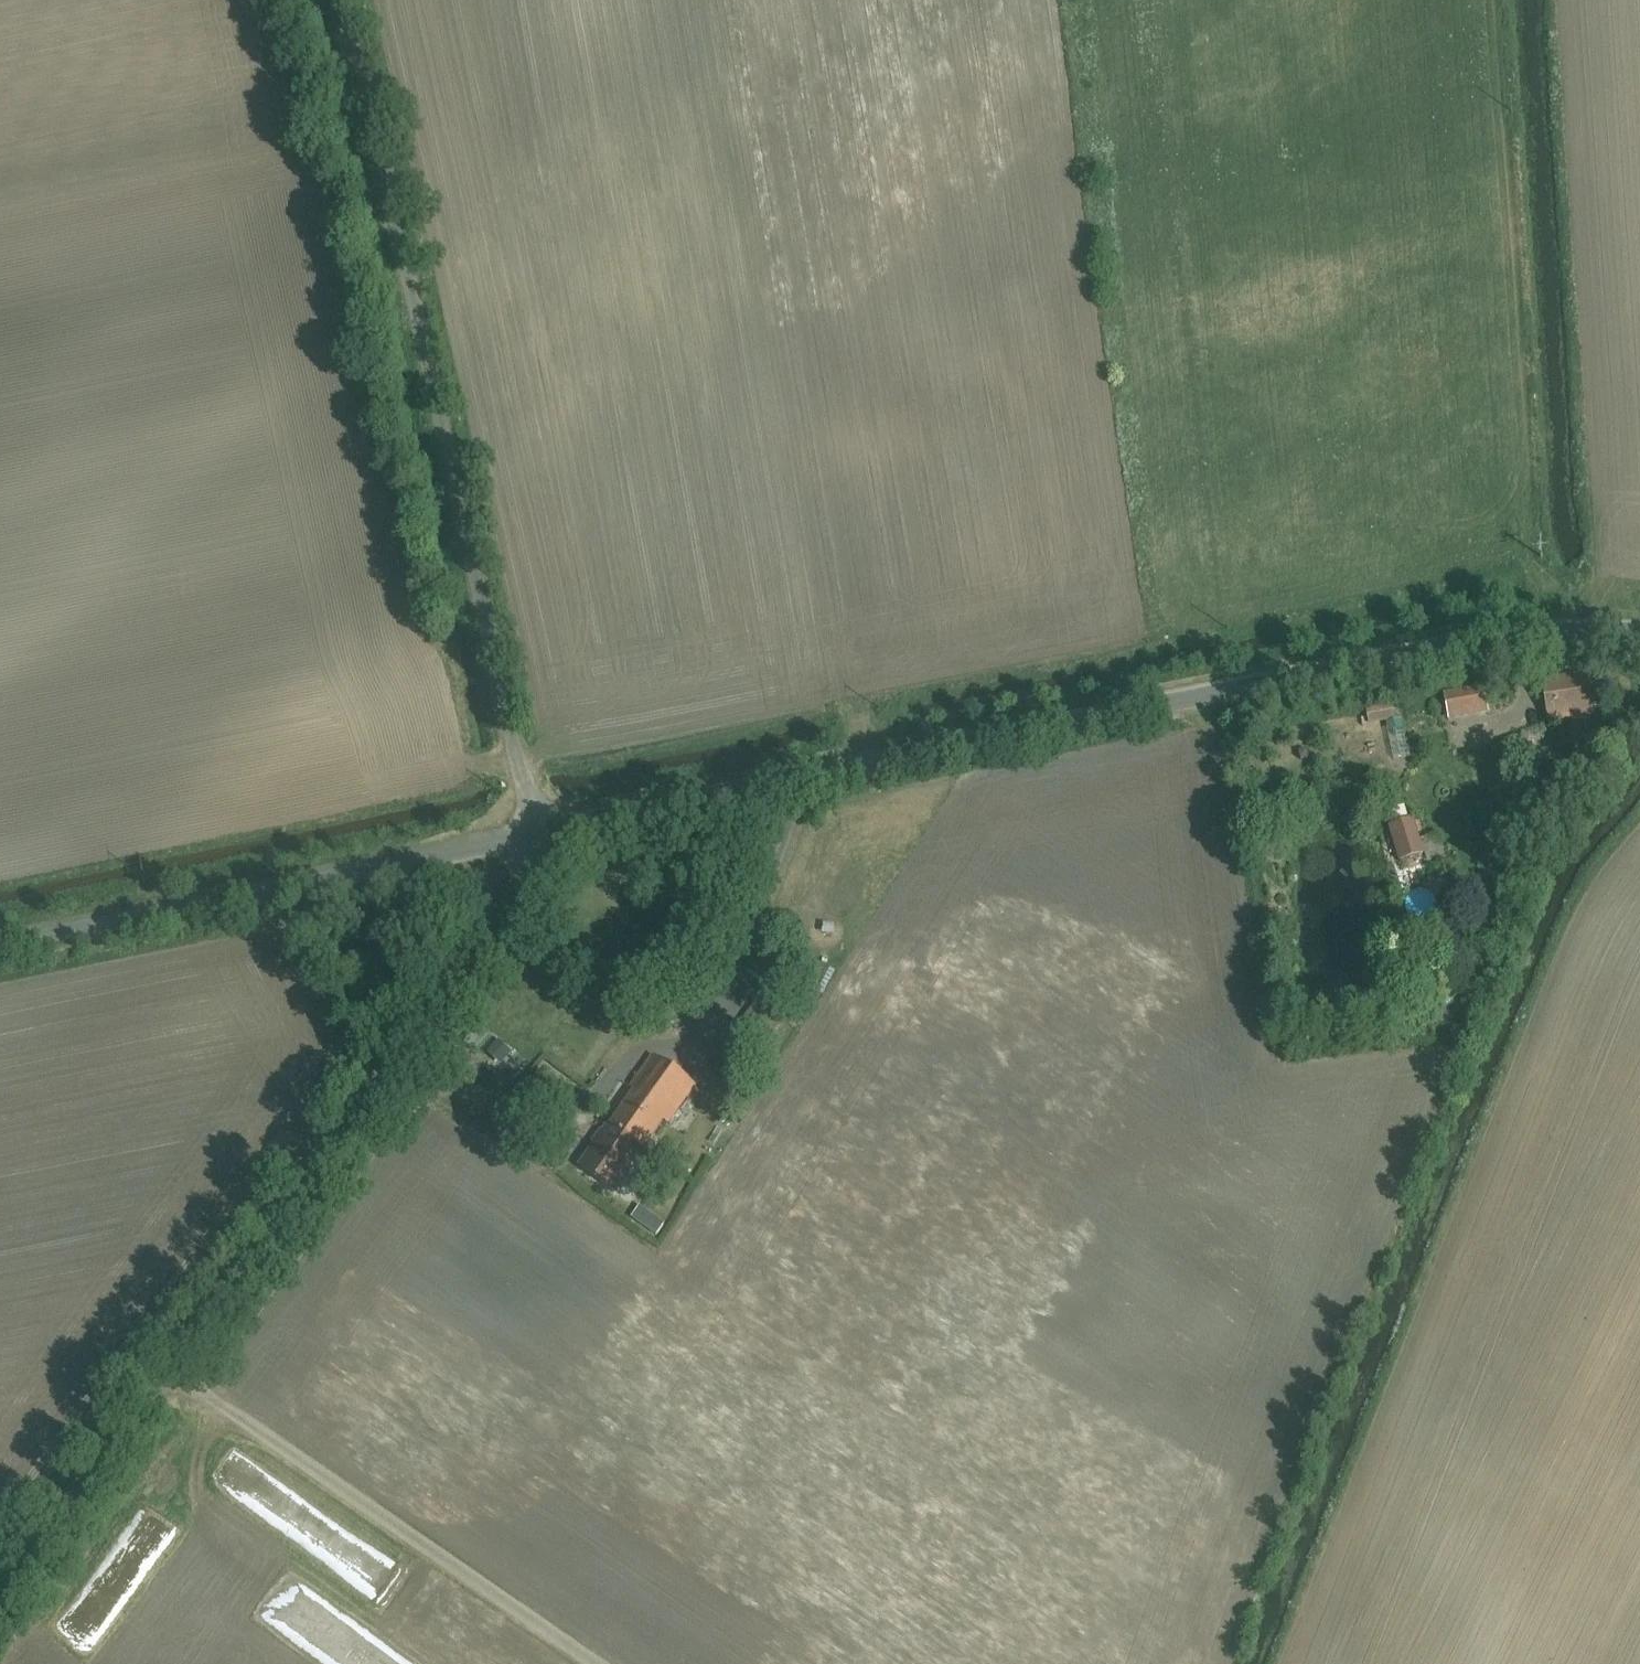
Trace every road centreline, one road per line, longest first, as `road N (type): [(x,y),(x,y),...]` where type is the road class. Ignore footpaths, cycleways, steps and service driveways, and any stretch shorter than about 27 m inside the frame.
road 1 (unclassified): [(530,833),(1555,628),(1639,629)]
road 2 (unclassified): [(530,833),(0,1586)]
road 3 (unclassified): [(341,0),(491,628),(530,833)]
road 4 (unclassified): [(0,944),(530,833)]

